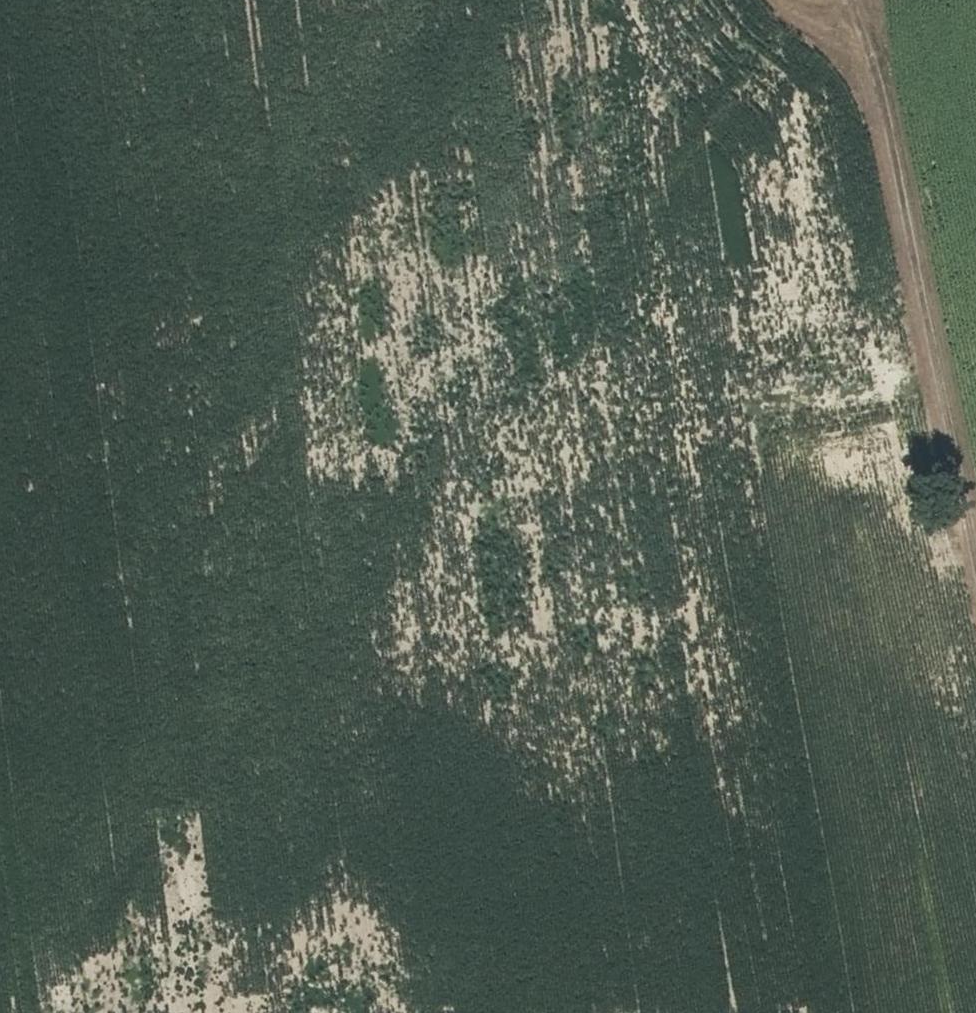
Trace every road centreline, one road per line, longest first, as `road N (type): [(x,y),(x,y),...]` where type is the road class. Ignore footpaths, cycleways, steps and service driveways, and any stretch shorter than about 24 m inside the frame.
road 1 (track): [(851,0),(885,108),(975,564)]

